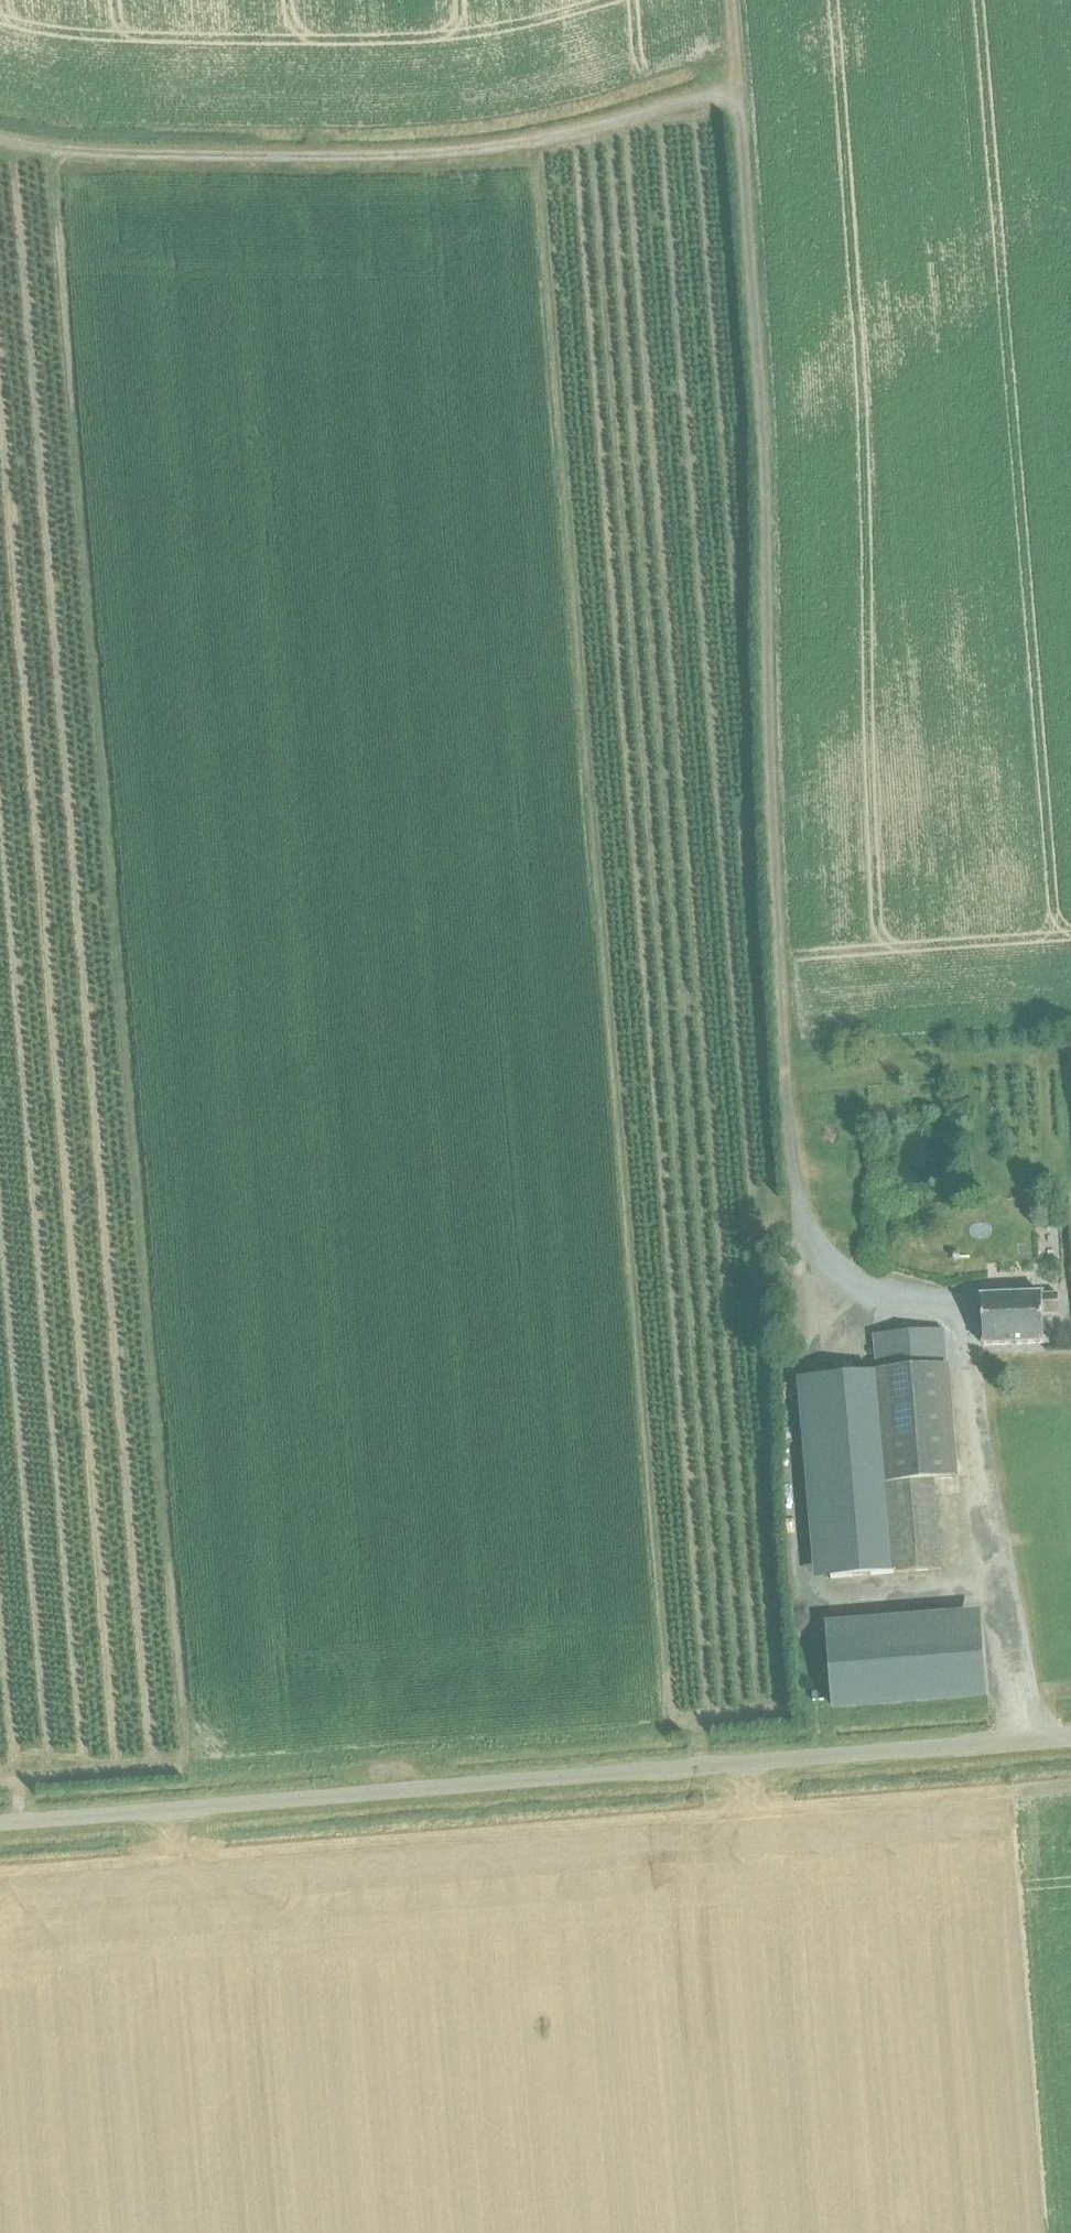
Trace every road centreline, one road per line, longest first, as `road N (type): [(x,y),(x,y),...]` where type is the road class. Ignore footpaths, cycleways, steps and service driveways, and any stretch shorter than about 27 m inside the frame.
road 1 (unclassified): [(0,1827),(1070,1742)]
road 2 (track): [(726,0),(734,94),(545,144),(341,165),(121,160),(0,145)]

